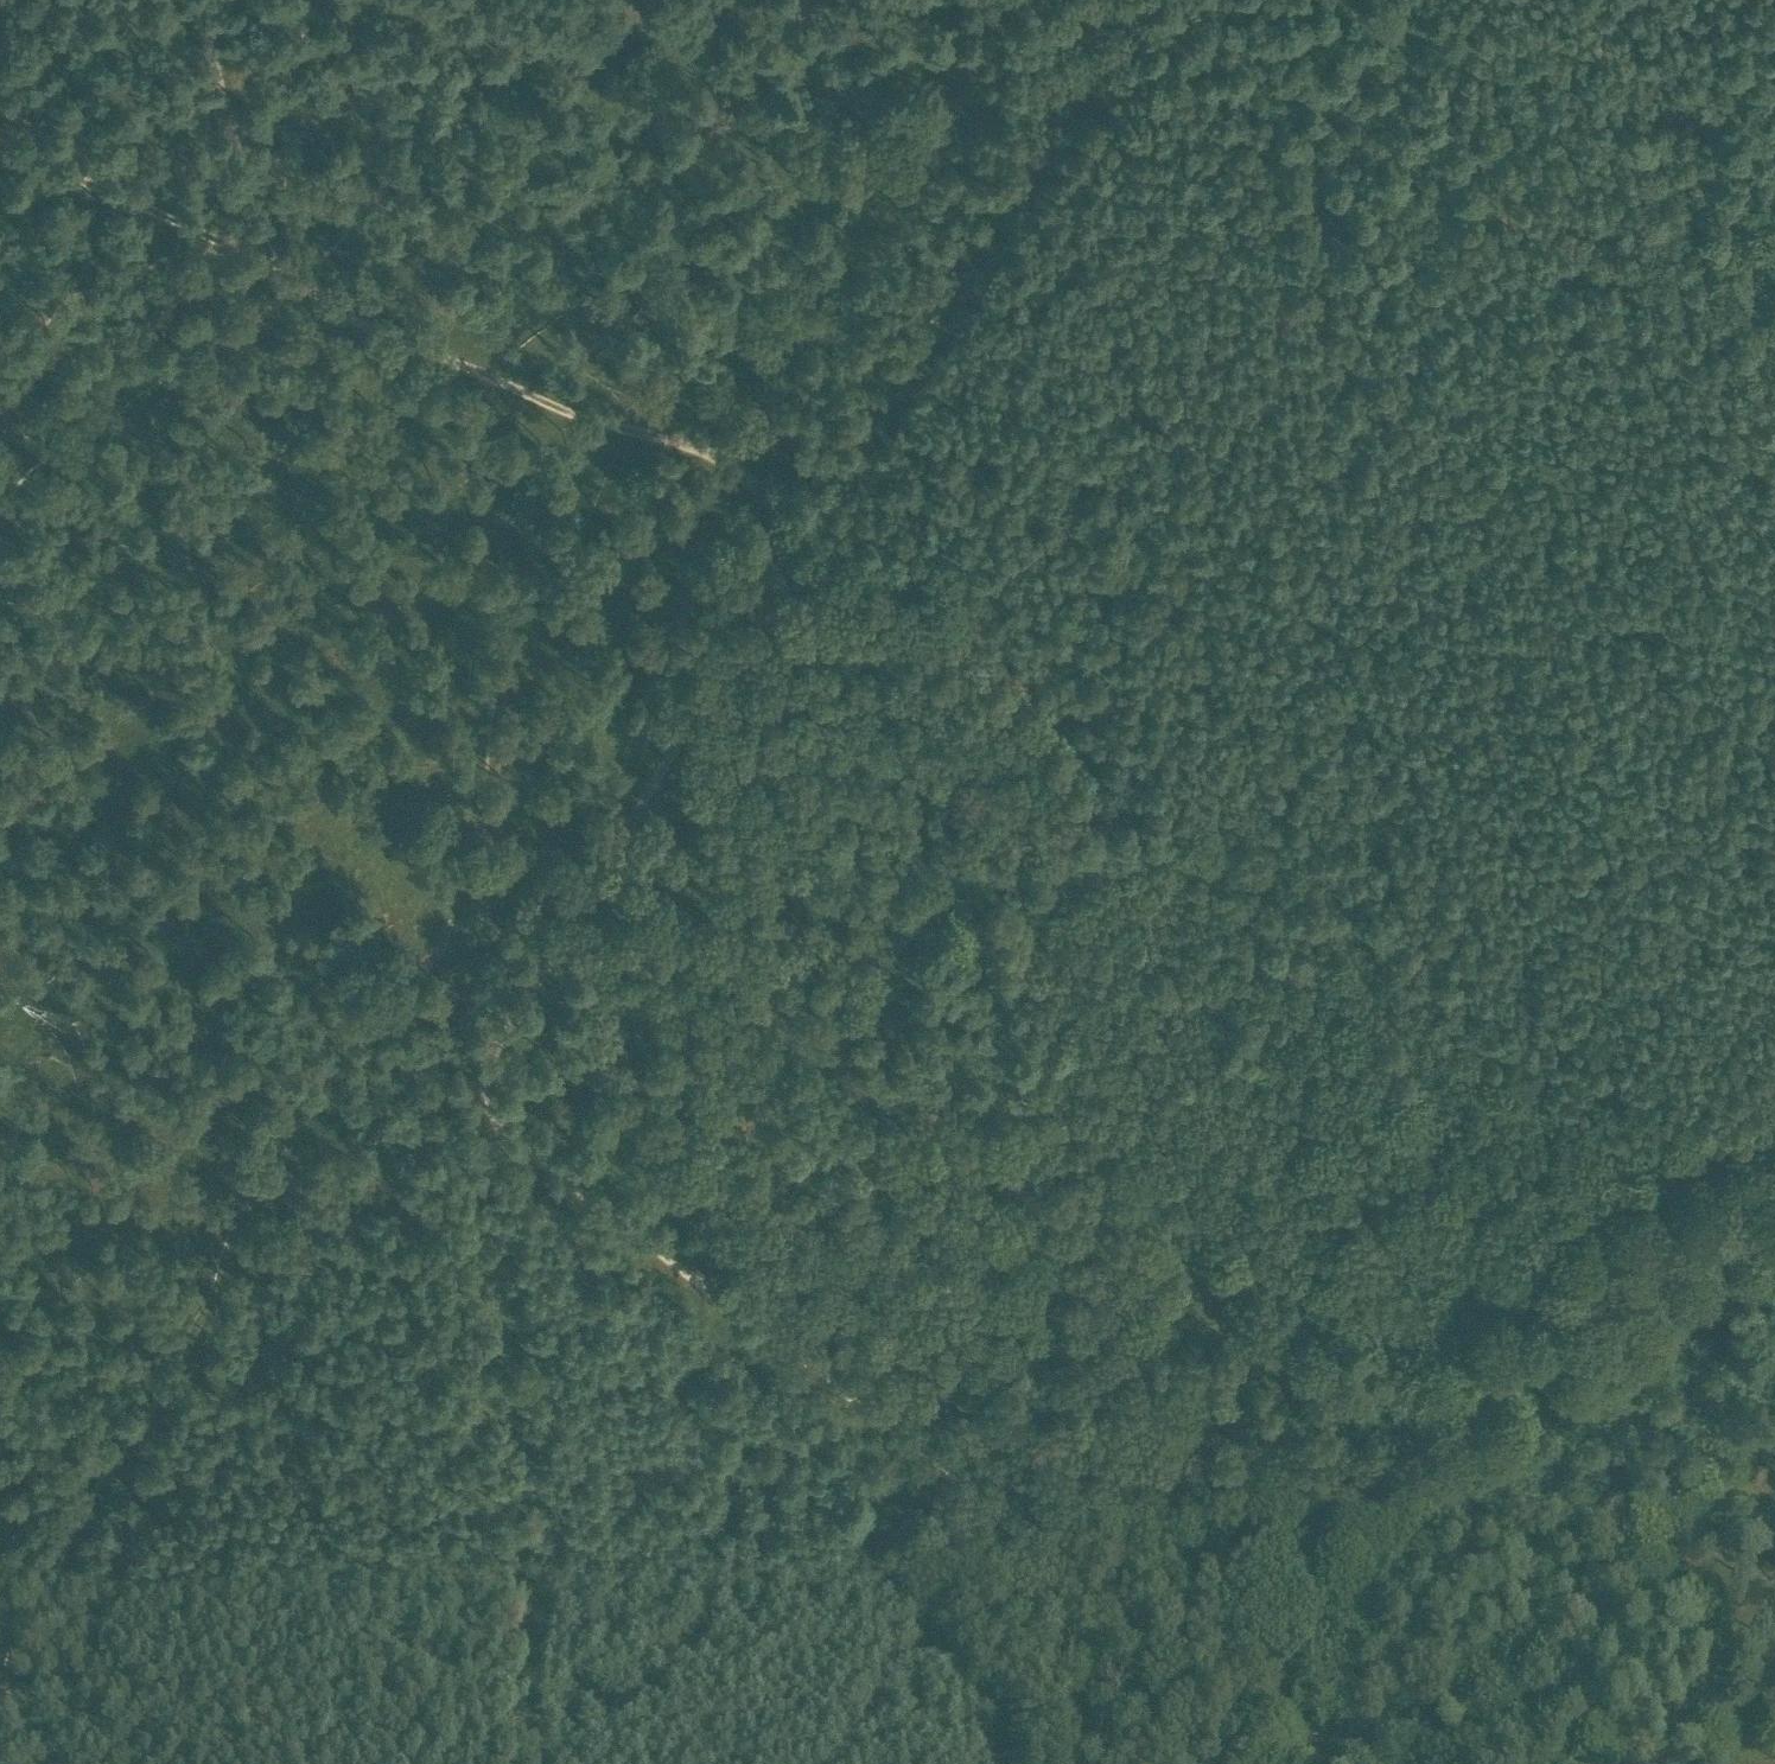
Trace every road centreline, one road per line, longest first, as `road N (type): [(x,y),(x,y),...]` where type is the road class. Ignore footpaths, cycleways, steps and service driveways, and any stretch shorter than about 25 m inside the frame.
road 1 (track): [(1774,1192),(1463,1420),(1380,1514),(1288,1667)]
road 2 (track): [(1376,1763),(1274,1698)]

